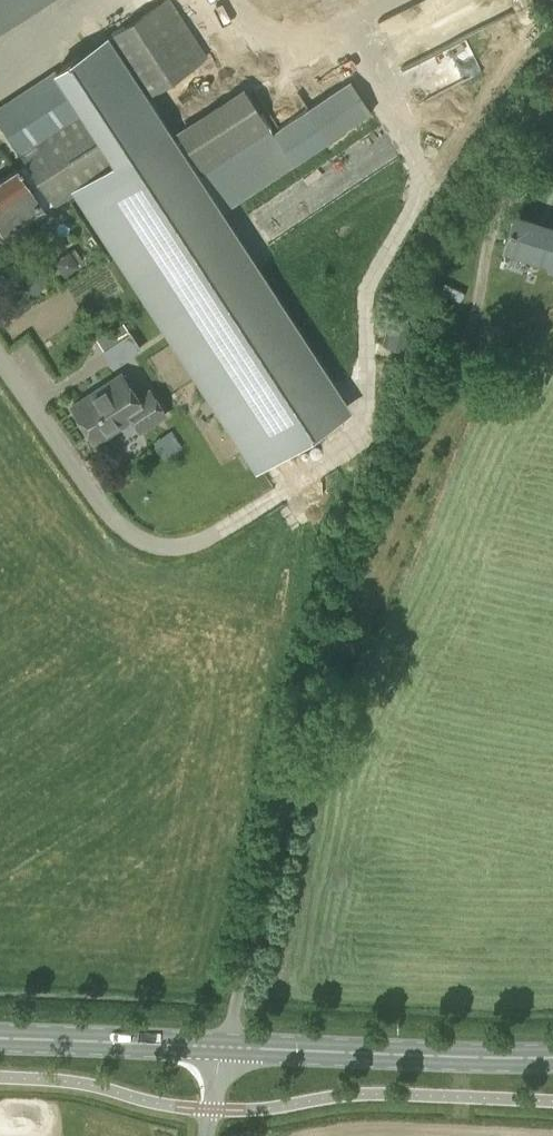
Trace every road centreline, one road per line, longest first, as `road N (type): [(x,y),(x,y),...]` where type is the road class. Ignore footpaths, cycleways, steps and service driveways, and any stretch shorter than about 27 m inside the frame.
road 1 (secondary): [(226,1048),(552,1058)]
road 2 (secondary): [(0,1041),(226,1048)]

